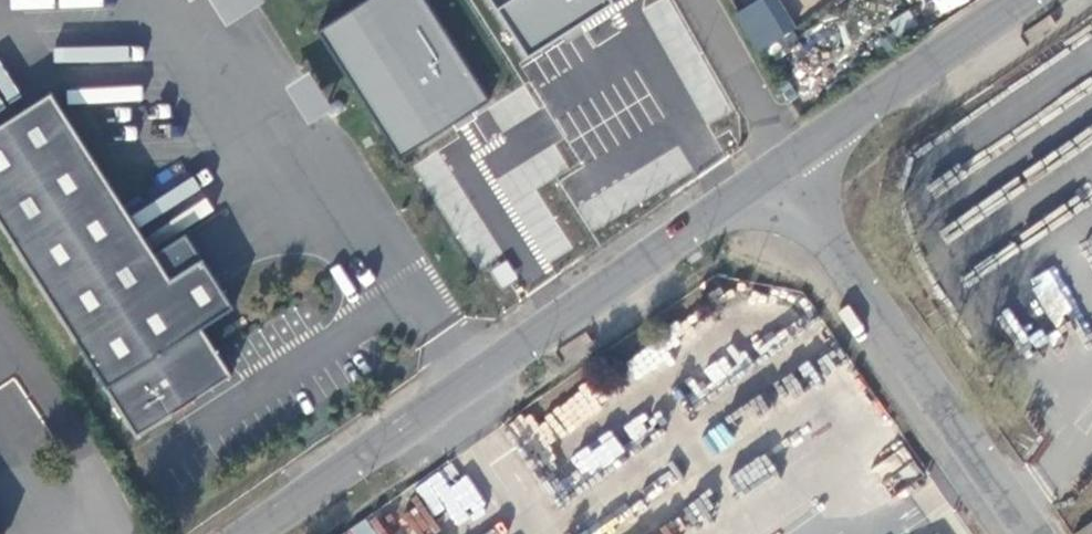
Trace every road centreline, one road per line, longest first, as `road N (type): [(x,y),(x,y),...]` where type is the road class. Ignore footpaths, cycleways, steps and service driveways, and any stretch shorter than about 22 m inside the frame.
road 1 (secondary): [(777,169),(253,533)]
road 2 (residential): [(777,169),(1034,533)]
road 3 (secondary): [(1017,0),(777,169)]

